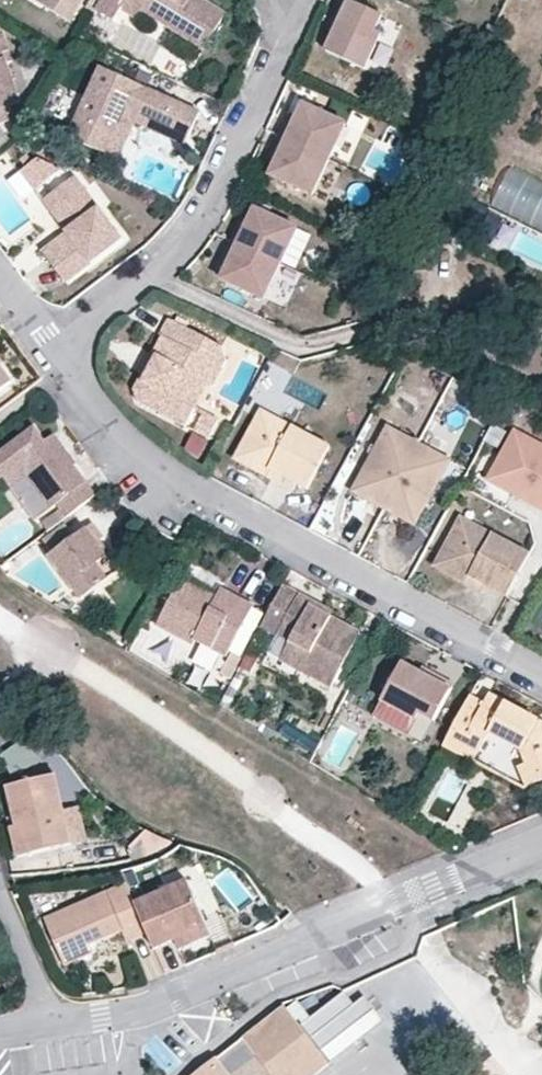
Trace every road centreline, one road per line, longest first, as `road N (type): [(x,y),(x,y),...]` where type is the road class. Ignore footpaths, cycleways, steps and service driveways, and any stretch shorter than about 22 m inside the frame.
road 1 (residential): [(57,348),(106,413),(174,476),(541,670)]
road 2 (residential): [(50,1025),(147,1011),(294,937),(541,840)]
road 3 (residential): [(57,348),(191,239),(304,0)]
road 4 (residential): [(50,1025),(0,889)]

